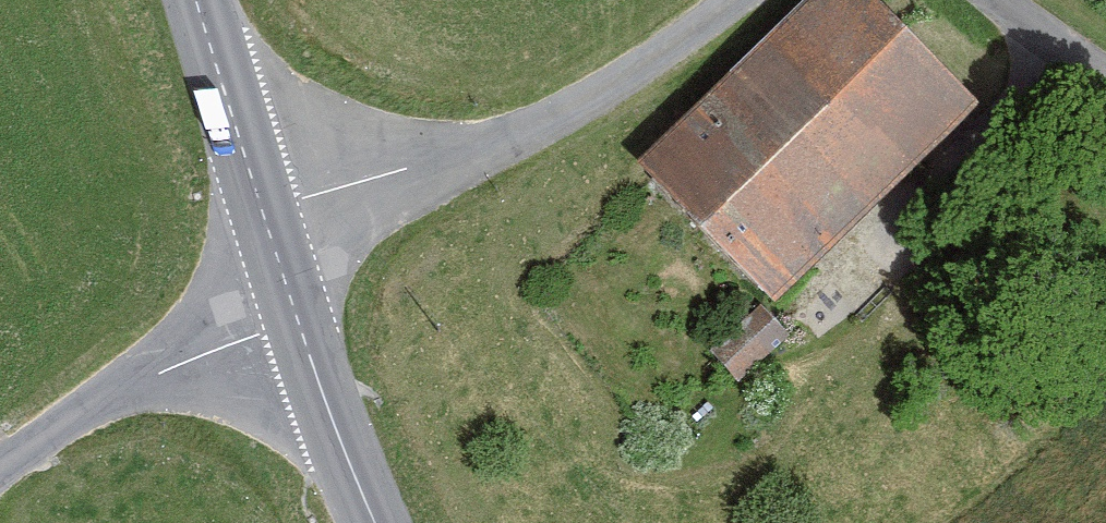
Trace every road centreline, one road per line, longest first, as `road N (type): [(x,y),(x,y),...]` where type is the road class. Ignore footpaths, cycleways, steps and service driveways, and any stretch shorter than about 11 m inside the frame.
road 1 (unclassified): [(284,270),(632,82),(735,0)]
road 2 (unclassified): [(0,478),(284,270)]
road 3 (tertiary): [(194,0),(284,270)]
road 4 (tertiary): [(284,270),(367,522)]
road 5 (residential): [(1105,70),(1001,0)]

